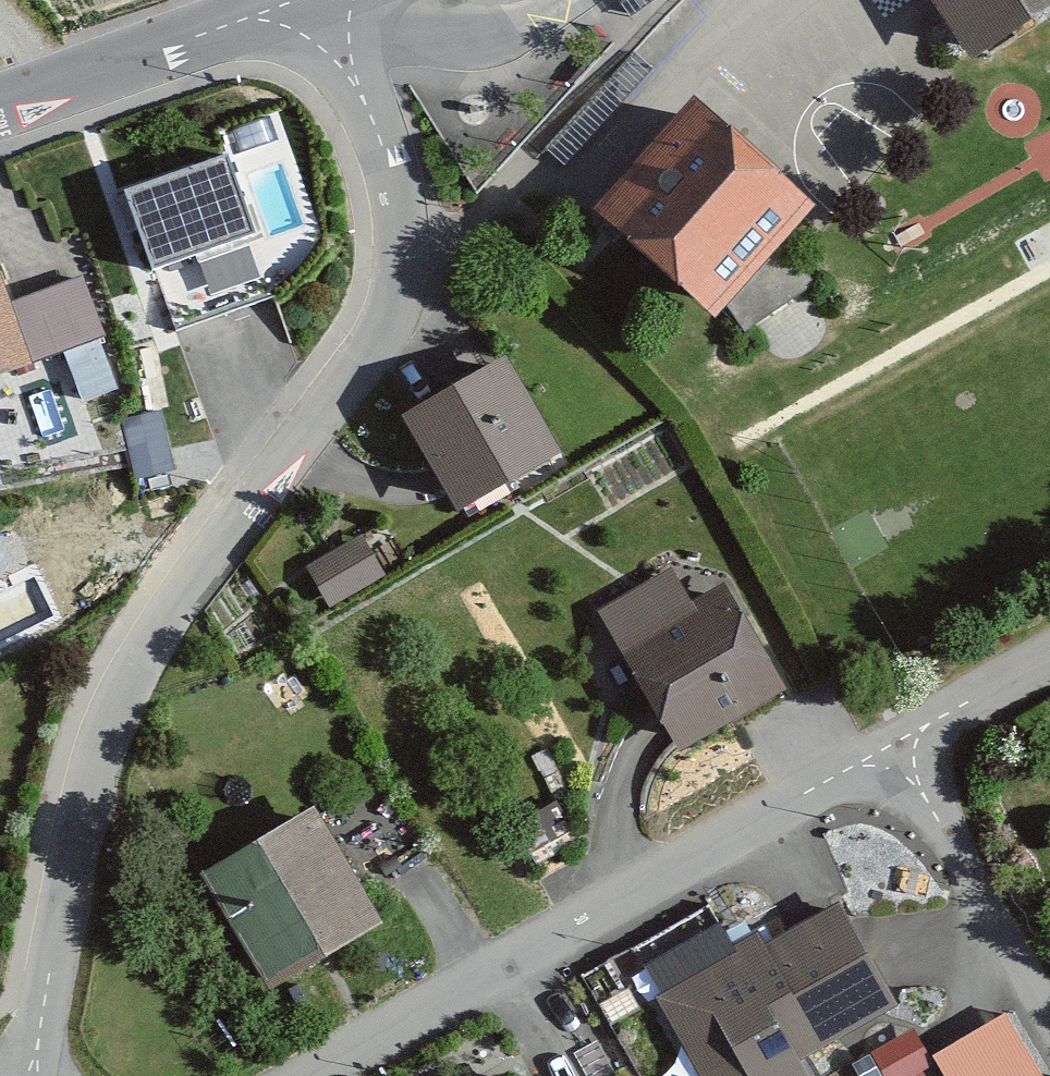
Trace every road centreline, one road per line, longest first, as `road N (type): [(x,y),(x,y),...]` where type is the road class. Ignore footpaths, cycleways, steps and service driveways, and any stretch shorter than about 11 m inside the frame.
road 1 (residential): [(312,1),(373,110),(399,180),(407,252),(371,353),(160,623),(99,747),(32,1075)]
road 2 (residential): [(893,747),(315,1075)]
road 3 (tertiary): [(312,1),(0,112)]
road 4 (residential): [(1049,1009),(893,747)]
road 5 (residential): [(1049,657),(893,747)]

